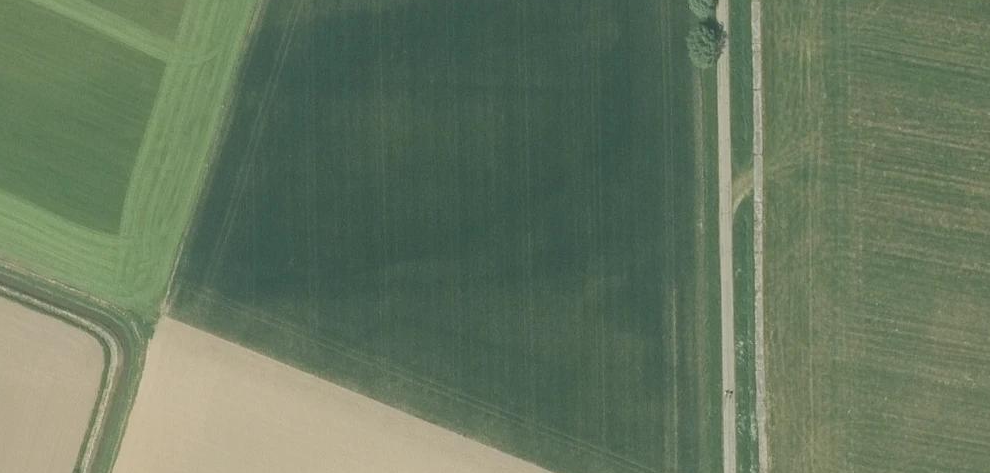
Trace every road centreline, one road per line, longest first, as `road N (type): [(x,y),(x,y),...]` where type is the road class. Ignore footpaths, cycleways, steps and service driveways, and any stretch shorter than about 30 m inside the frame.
road 1 (unclassified): [(731,472),(721,0)]

